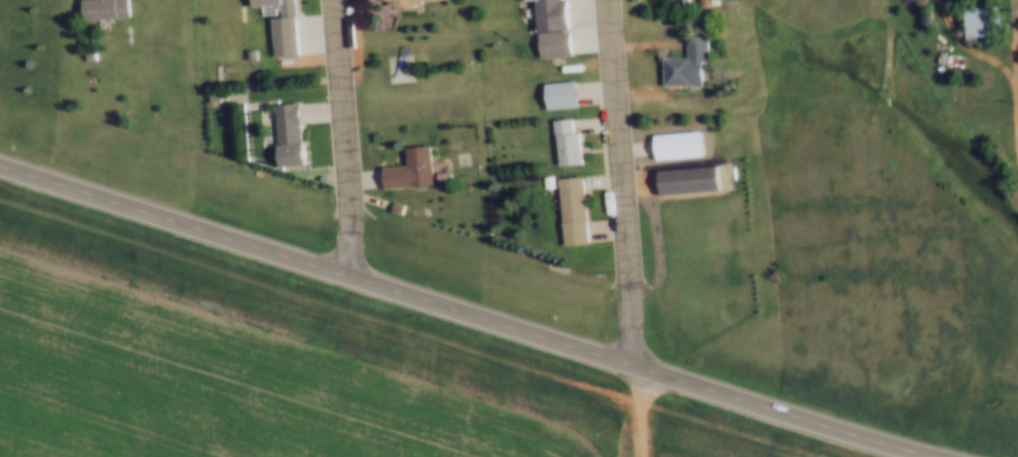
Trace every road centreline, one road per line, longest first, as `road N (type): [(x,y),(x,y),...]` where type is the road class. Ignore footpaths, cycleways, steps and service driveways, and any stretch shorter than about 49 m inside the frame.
road 1 (secondary): [(935,456),(0,168)]
road 2 (residential): [(634,361),(607,0)]
road 3 (residential): [(336,0),(359,279)]

